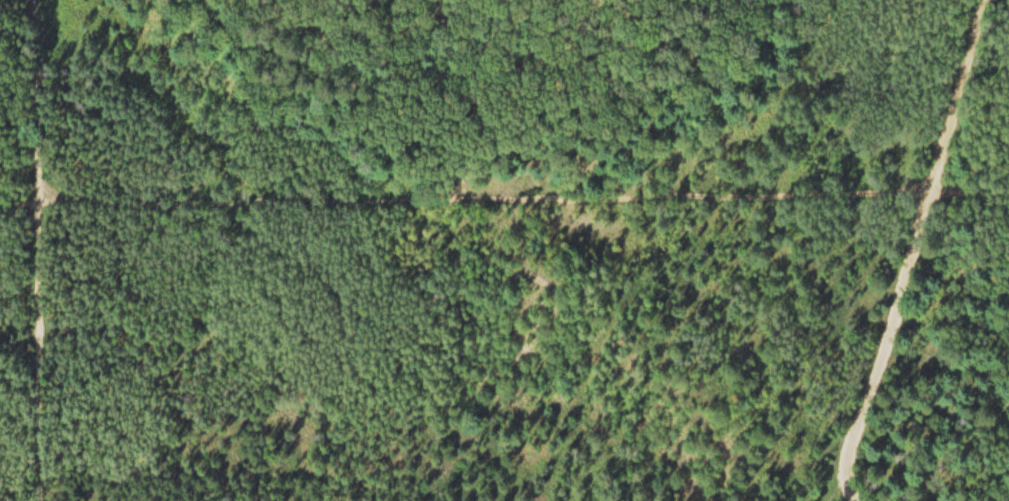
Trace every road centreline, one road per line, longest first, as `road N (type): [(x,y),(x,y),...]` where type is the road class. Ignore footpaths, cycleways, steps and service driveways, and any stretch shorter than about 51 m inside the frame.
road 1 (track): [(931,198),(0,210)]
road 2 (track): [(37,500),(39,19),(23,0)]
road 3 (track): [(988,0),(860,431)]

